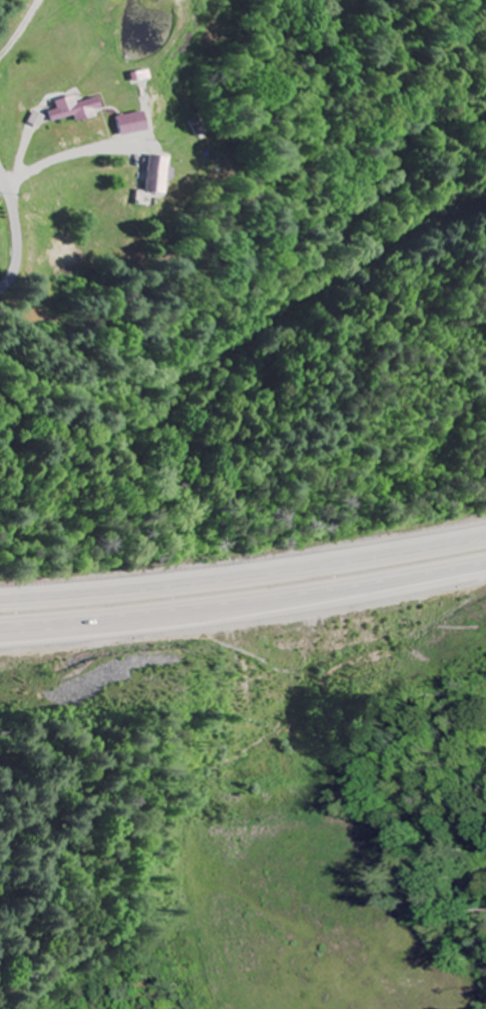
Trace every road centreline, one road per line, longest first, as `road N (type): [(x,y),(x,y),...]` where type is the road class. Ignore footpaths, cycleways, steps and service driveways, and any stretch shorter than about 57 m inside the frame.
road 1 (motorway): [(485,536),(246,576),(0,598)]
road 2 (motorway): [(0,631),(152,619),(485,569)]
road 3 (residential): [(0,288),(19,243),(0,158)]

